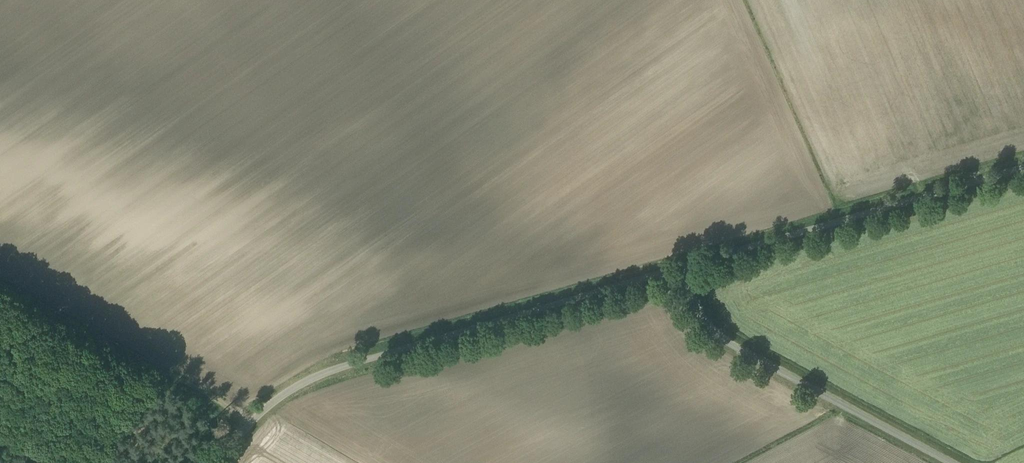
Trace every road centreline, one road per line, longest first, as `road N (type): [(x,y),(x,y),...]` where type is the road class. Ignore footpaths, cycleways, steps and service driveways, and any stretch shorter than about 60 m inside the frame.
road 1 (unclassified): [(223,462),(270,405),(313,377),(680,267)]
road 2 (unclassified): [(680,267),(1023,165)]
road 3 (unclassified): [(956,462),(724,338),(680,267)]
road 4 (track): [(0,276),(250,425)]

